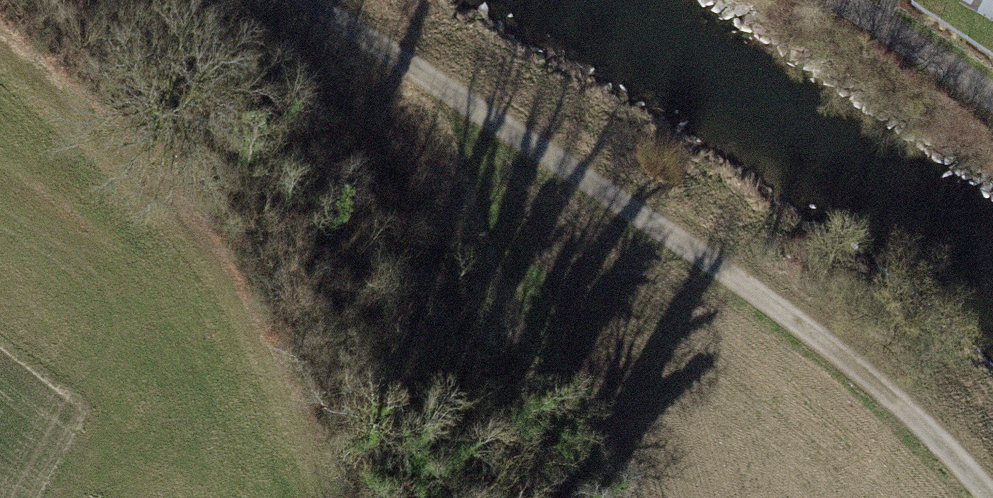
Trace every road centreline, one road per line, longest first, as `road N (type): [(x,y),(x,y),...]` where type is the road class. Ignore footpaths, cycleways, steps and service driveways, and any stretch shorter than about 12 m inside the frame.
road 1 (track): [(986,497),(963,467),(516,132),(308,0)]
road 2 (track): [(0,50),(112,115),(265,330),(348,490)]
road 3 (track): [(839,0),(992,98)]

